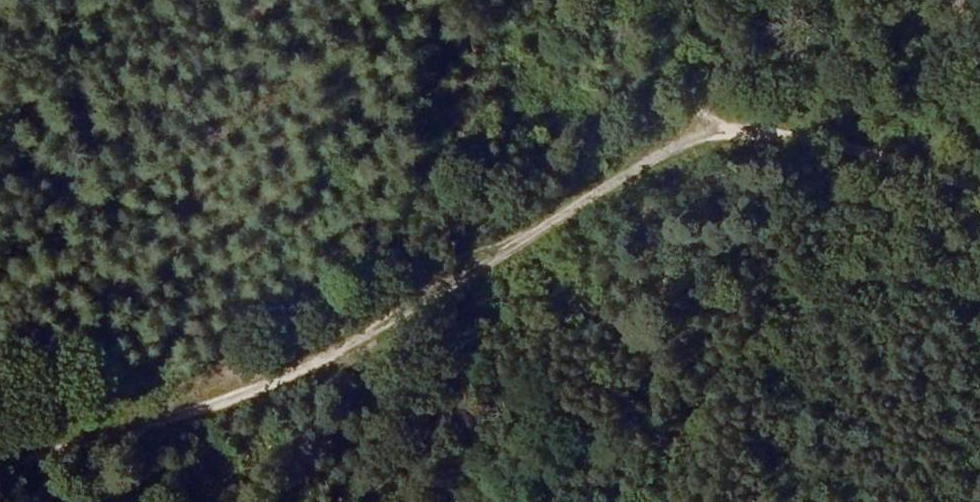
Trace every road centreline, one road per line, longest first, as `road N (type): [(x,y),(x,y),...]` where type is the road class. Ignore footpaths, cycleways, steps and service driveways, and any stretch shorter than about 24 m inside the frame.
road 1 (track): [(723,136),(681,147),(377,342),(202,412),(0,469)]
road 2 (track): [(723,136),(979,195)]
road 3 (track): [(377,342),(380,501)]
road 4 (track): [(668,0),(669,23),(723,136)]

